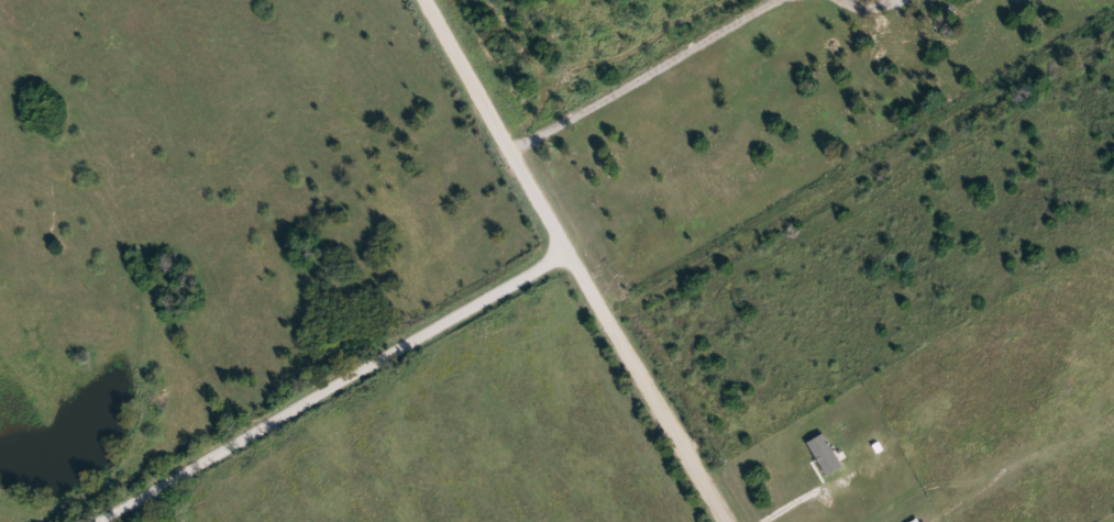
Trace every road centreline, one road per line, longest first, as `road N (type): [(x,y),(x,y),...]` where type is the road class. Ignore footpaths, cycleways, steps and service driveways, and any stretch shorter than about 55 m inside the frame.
road 1 (track): [(607,319),(1113,29)]
road 2 (residential): [(565,251),(94,521)]
road 3 (residential): [(728,521),(565,251)]
road 4 (residential): [(565,251),(425,0)]

